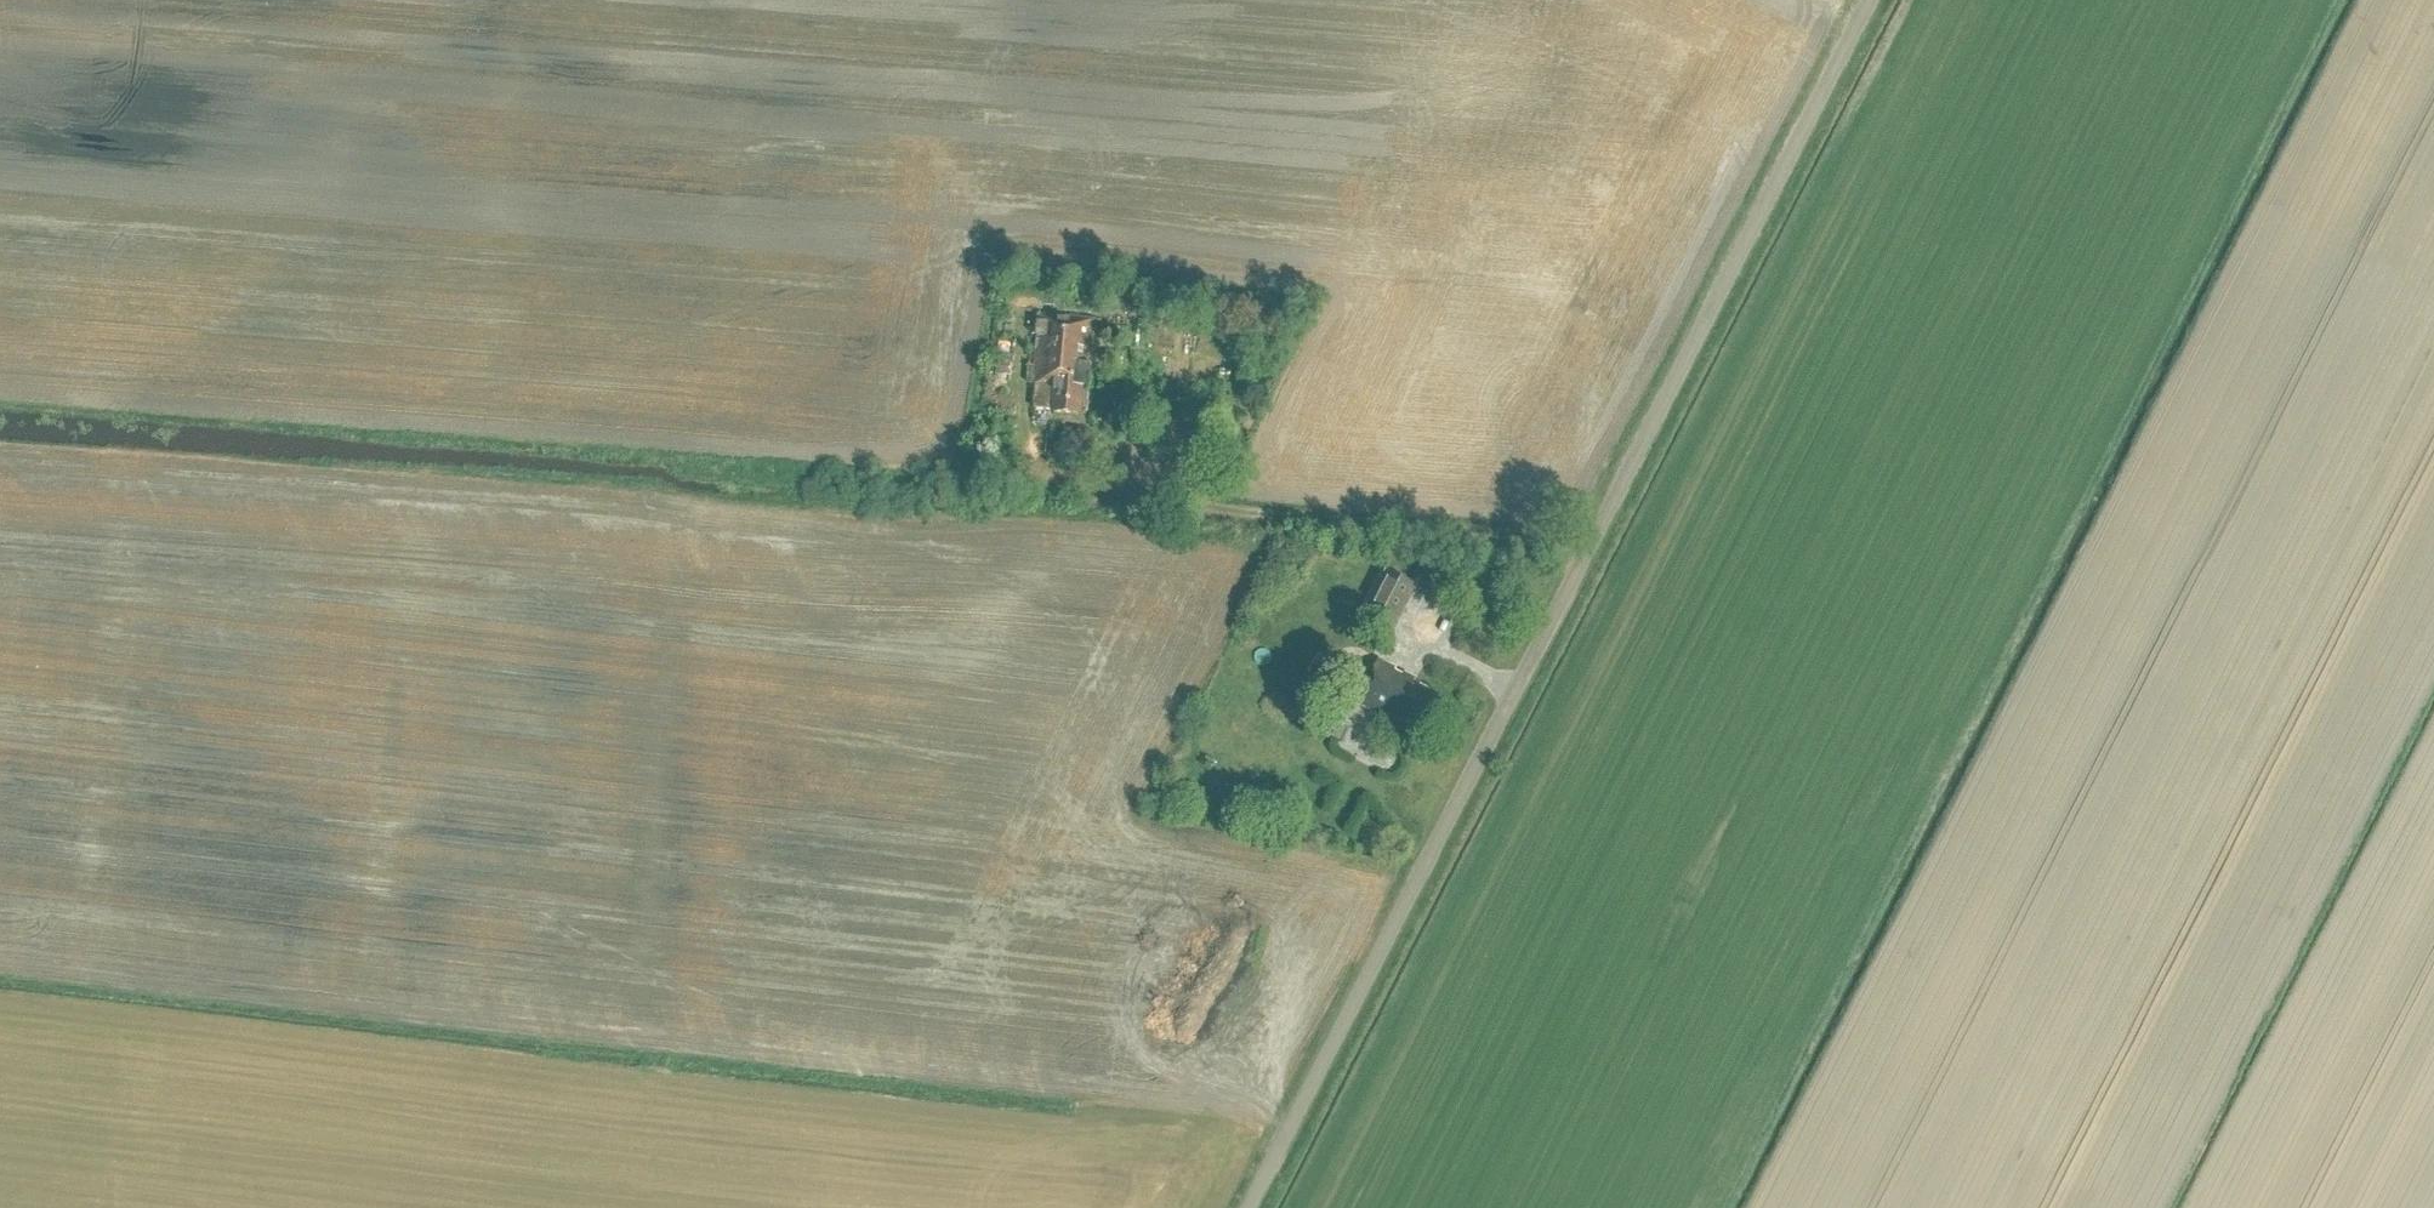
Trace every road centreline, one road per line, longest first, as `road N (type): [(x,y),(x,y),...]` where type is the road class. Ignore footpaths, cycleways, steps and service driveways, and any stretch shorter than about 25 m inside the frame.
road 1 (unclassified): [(1249,1207),(1871,0)]
road 2 (track): [(1588,549),(1013,474)]

